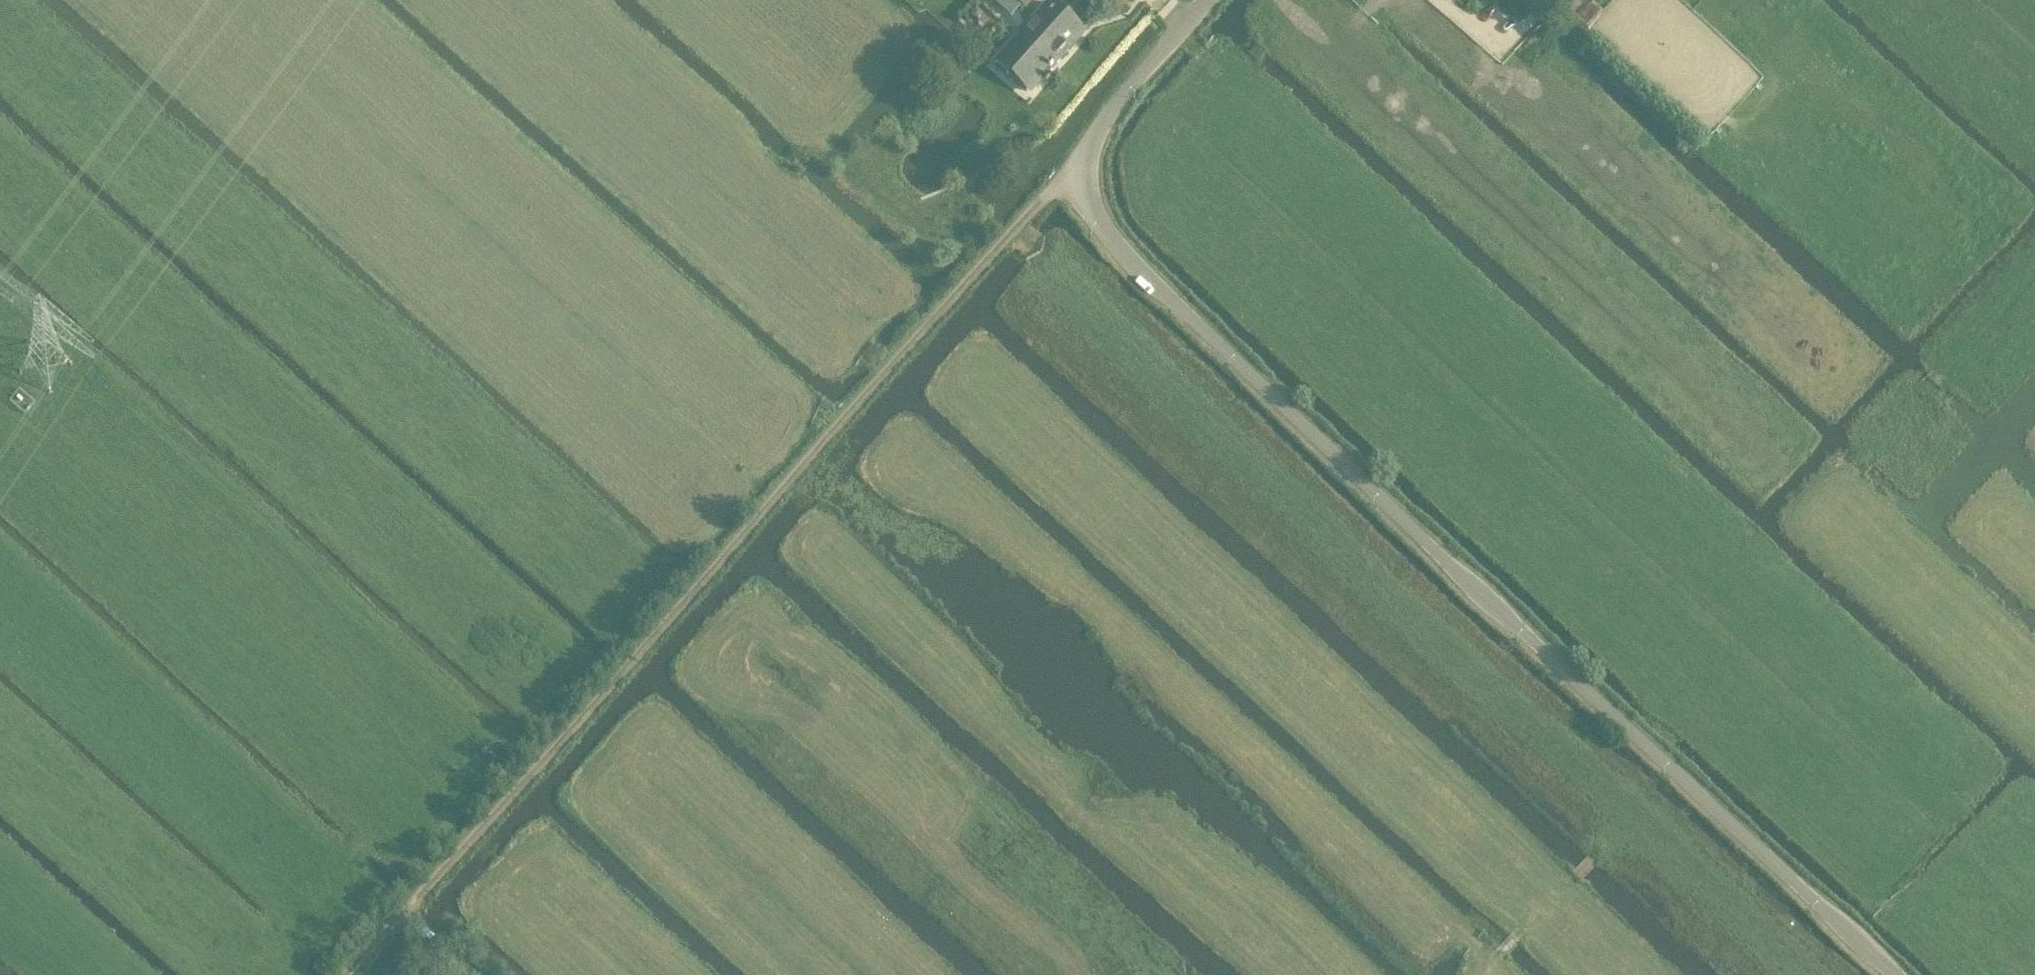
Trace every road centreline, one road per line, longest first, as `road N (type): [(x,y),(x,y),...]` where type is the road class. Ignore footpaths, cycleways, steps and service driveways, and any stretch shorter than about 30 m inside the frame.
road 1 (tertiary): [(1893,974),(1181,310),(1069,187),(1106,122),(1208,0)]
road 2 (track): [(412,917),(482,828),(1004,250)]

